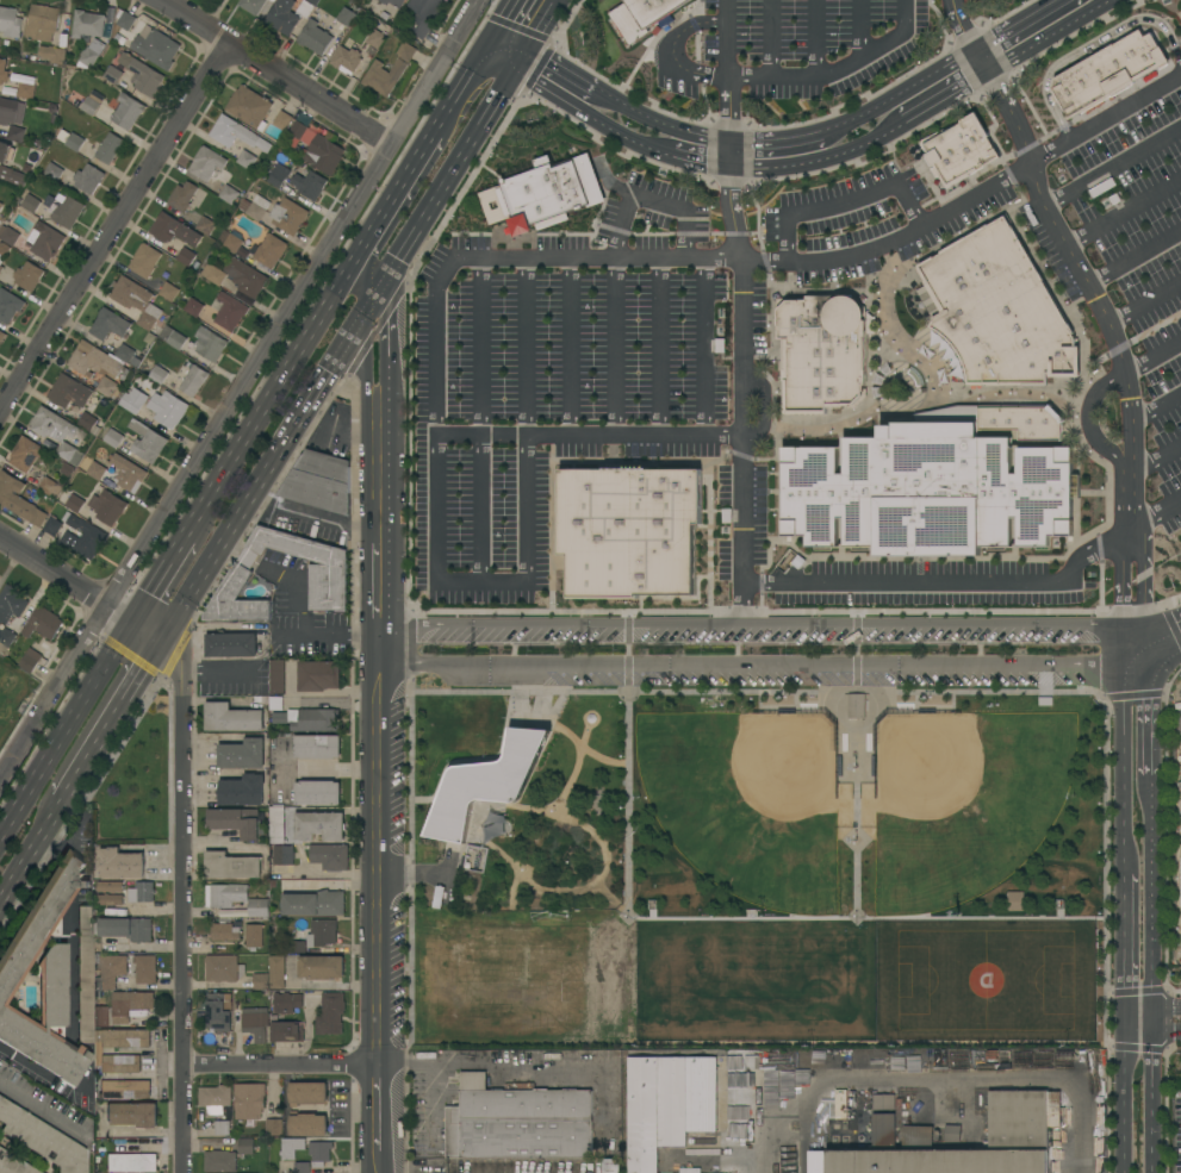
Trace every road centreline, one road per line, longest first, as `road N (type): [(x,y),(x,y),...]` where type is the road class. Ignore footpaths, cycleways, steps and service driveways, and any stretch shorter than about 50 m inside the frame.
road 1 (residential): [(477,0),(0,773)]
road 2 (tertiary): [(378,1172),(378,623)]
road 3 (residential): [(160,641),(180,672),(179,1172)]
road 4 (residential): [(223,44),(0,411)]
road 5 (primary): [(160,641),(363,318)]
road 6 (primary): [(377,220),(184,536)]
road 7 (residential): [(1126,673),(1124,1009)]
road 8 (residential): [(1154,1007),(1150,684)]
road 9 (residential): [(148,0),(387,146)]
road 10 (primary): [(131,620),(0,831)]
road 11 (primary): [(385,286),(509,74)]
road 12 (residential): [(180,1066),(377,1063)]
road 13 (residential): [(0,537),(160,641)]
road 14 (primary): [(57,799),(160,641)]
road 15 (residential): [(728,166),(814,163),(902,123)]
road 16 (residential): [(972,54),(815,137)]
road 17 (residential): [(509,74),(658,152)]
road 18 (residential): [(731,144),(592,92)]
road 19 (residential): [(983,69),(1107,0)]
road 20 (residential): [(1125,1036),(1122,1172)]
road 21 (residential): [(1153,1172),(1155,1036)]
road 22 (primary): [(324,383),(348,362),(362,367),(380,444)]

